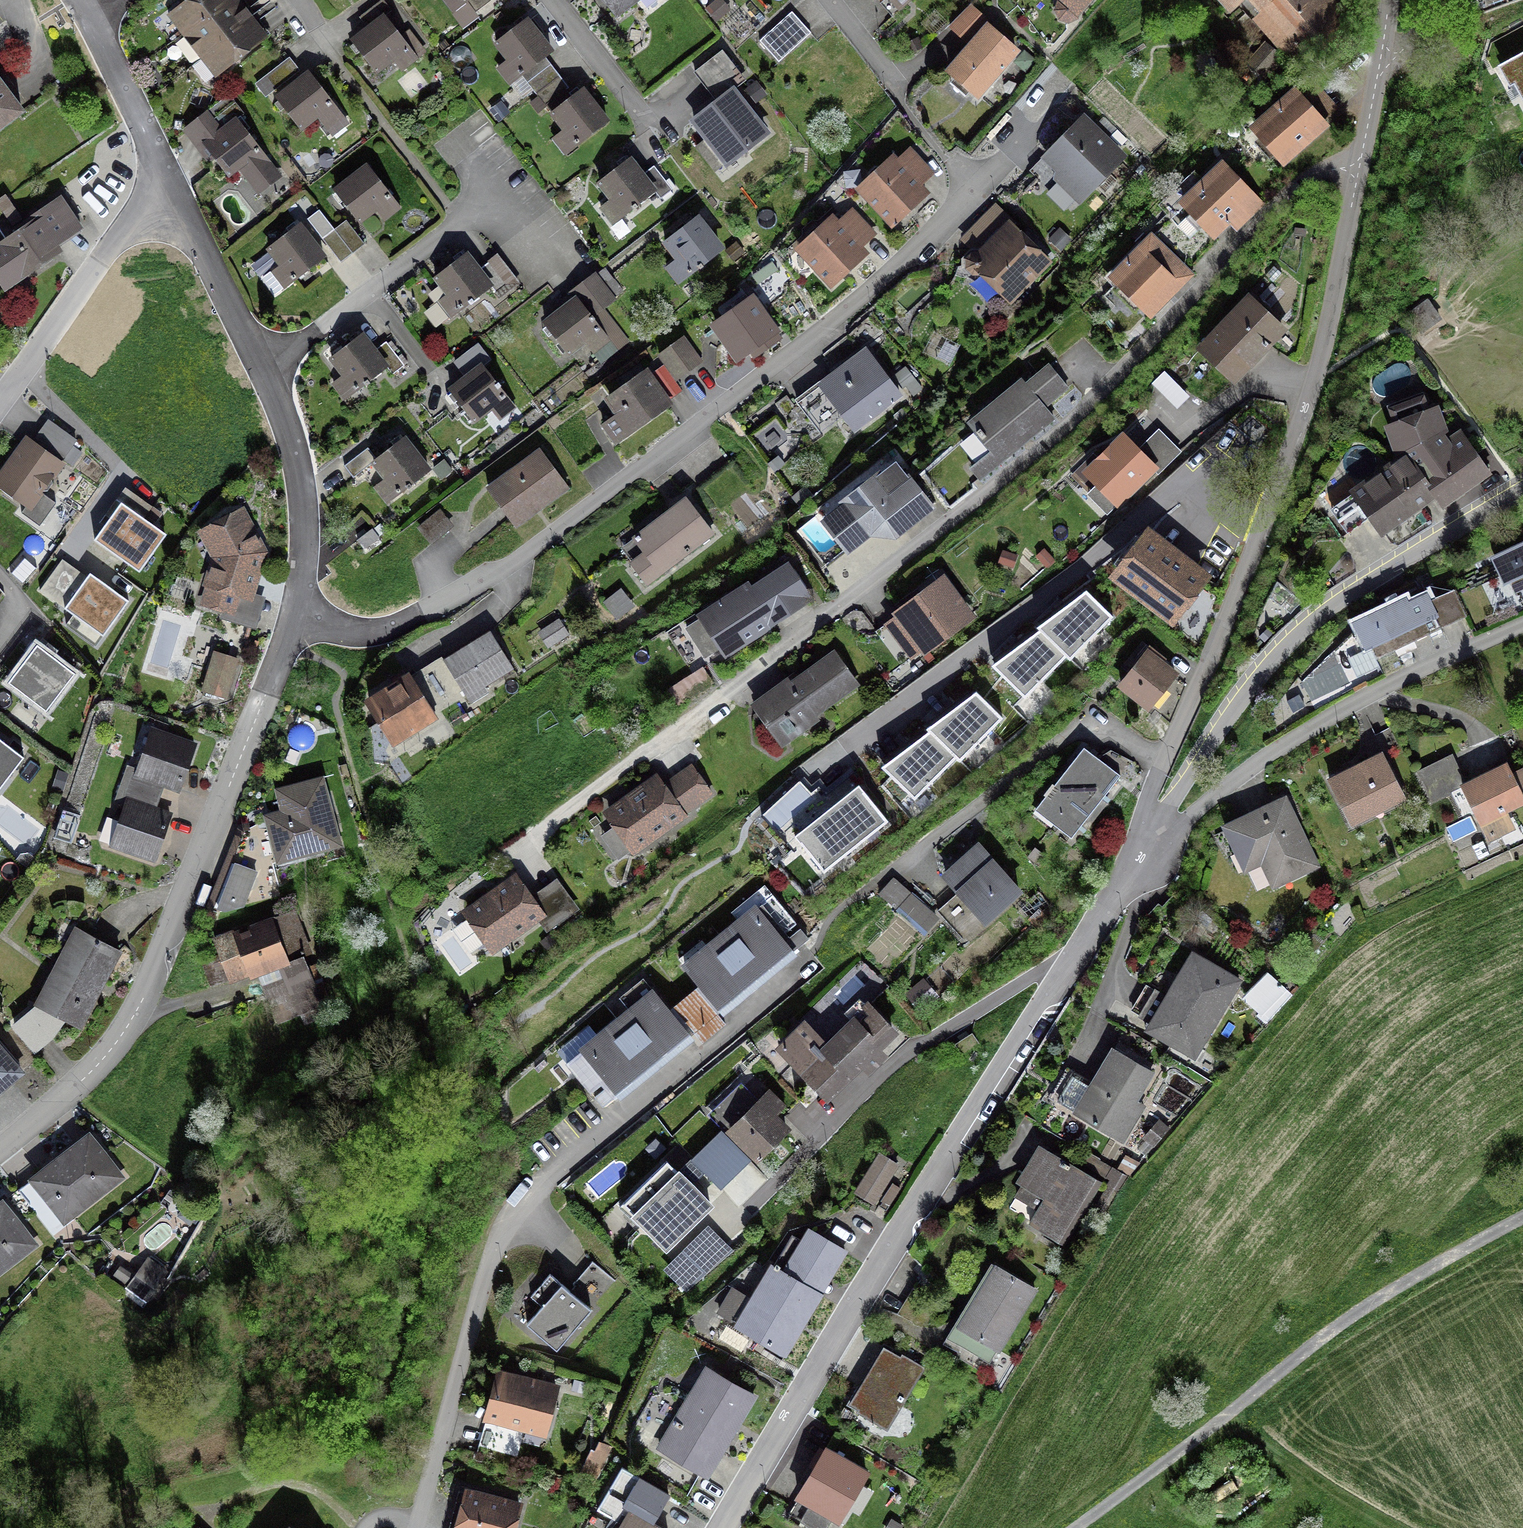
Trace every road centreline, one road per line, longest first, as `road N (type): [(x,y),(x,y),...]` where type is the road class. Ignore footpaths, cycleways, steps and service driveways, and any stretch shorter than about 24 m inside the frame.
road 1 (residential): [(1387,0),(1315,374),(1249,562),(1163,762),(1140,861)]
road 2 (residential): [(975,188),(873,289),(523,560),(367,632),(296,613)]
road 3 (residential): [(1140,861),(899,1236),(724,1527)]
road 4 (residential): [(419,1527),(509,1230),(539,1192),(804,965)]
road 5 (residential): [(296,613),(137,1011),(71,1092),(0,1148)]
road 6 (track): [(1073,1527),(1329,1333),(1522,1218)]
road 7 (residential): [(1522,488),(1308,623),(1213,738),(1140,861)]
road 8 (residential): [(1522,626),(1393,683),(1264,758),(1140,861)]
road 9 (residential): [(258,365),(283,359),(504,187)]
road 10 (residential): [(176,198),(106,252),(0,397)]
road 11 (residential): [(258,365),(306,504),(307,554),(296,613)]
road 12 (residential): [(85,17),(176,198)]
road 13 (residential): [(176,198),(258,365)]
road 14 (residential): [(553,0),(646,131)]

